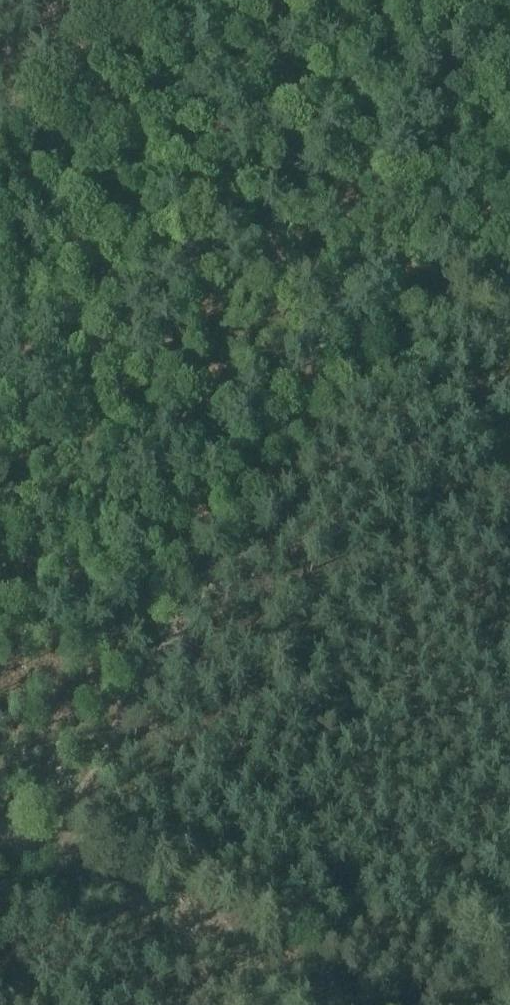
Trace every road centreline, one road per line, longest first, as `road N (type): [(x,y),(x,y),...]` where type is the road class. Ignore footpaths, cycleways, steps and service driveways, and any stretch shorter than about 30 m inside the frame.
road 1 (track): [(509,239),(444,300),(220,576),(131,706),(48,858),(0,834)]
road 2 (track): [(351,1004),(48,858)]
road 3 (track): [(0,212),(135,0)]

